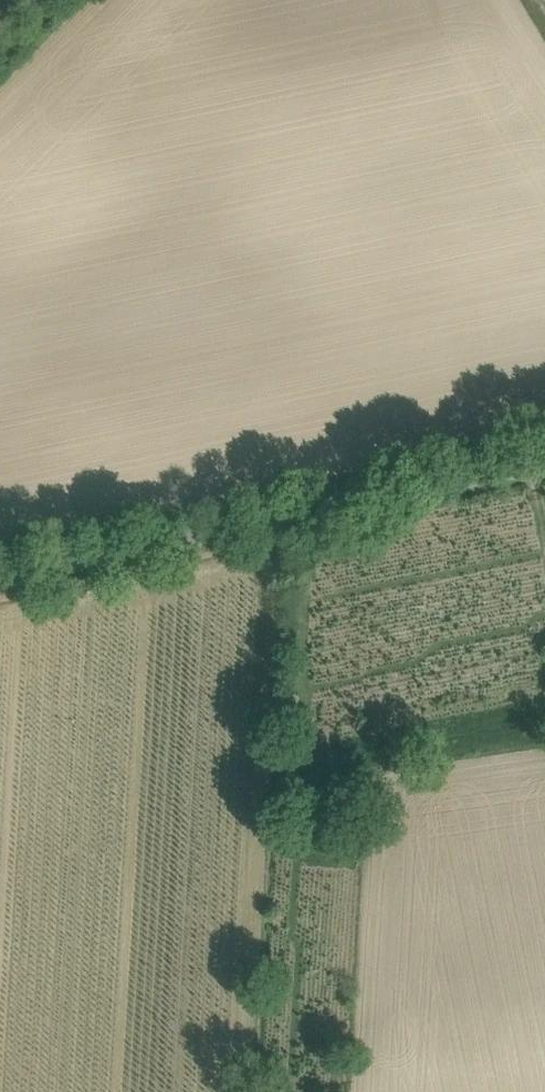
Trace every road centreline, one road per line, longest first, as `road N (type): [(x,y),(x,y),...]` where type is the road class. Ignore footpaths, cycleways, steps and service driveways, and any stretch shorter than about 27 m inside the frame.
road 1 (unclassified): [(0,587),(544,473)]

